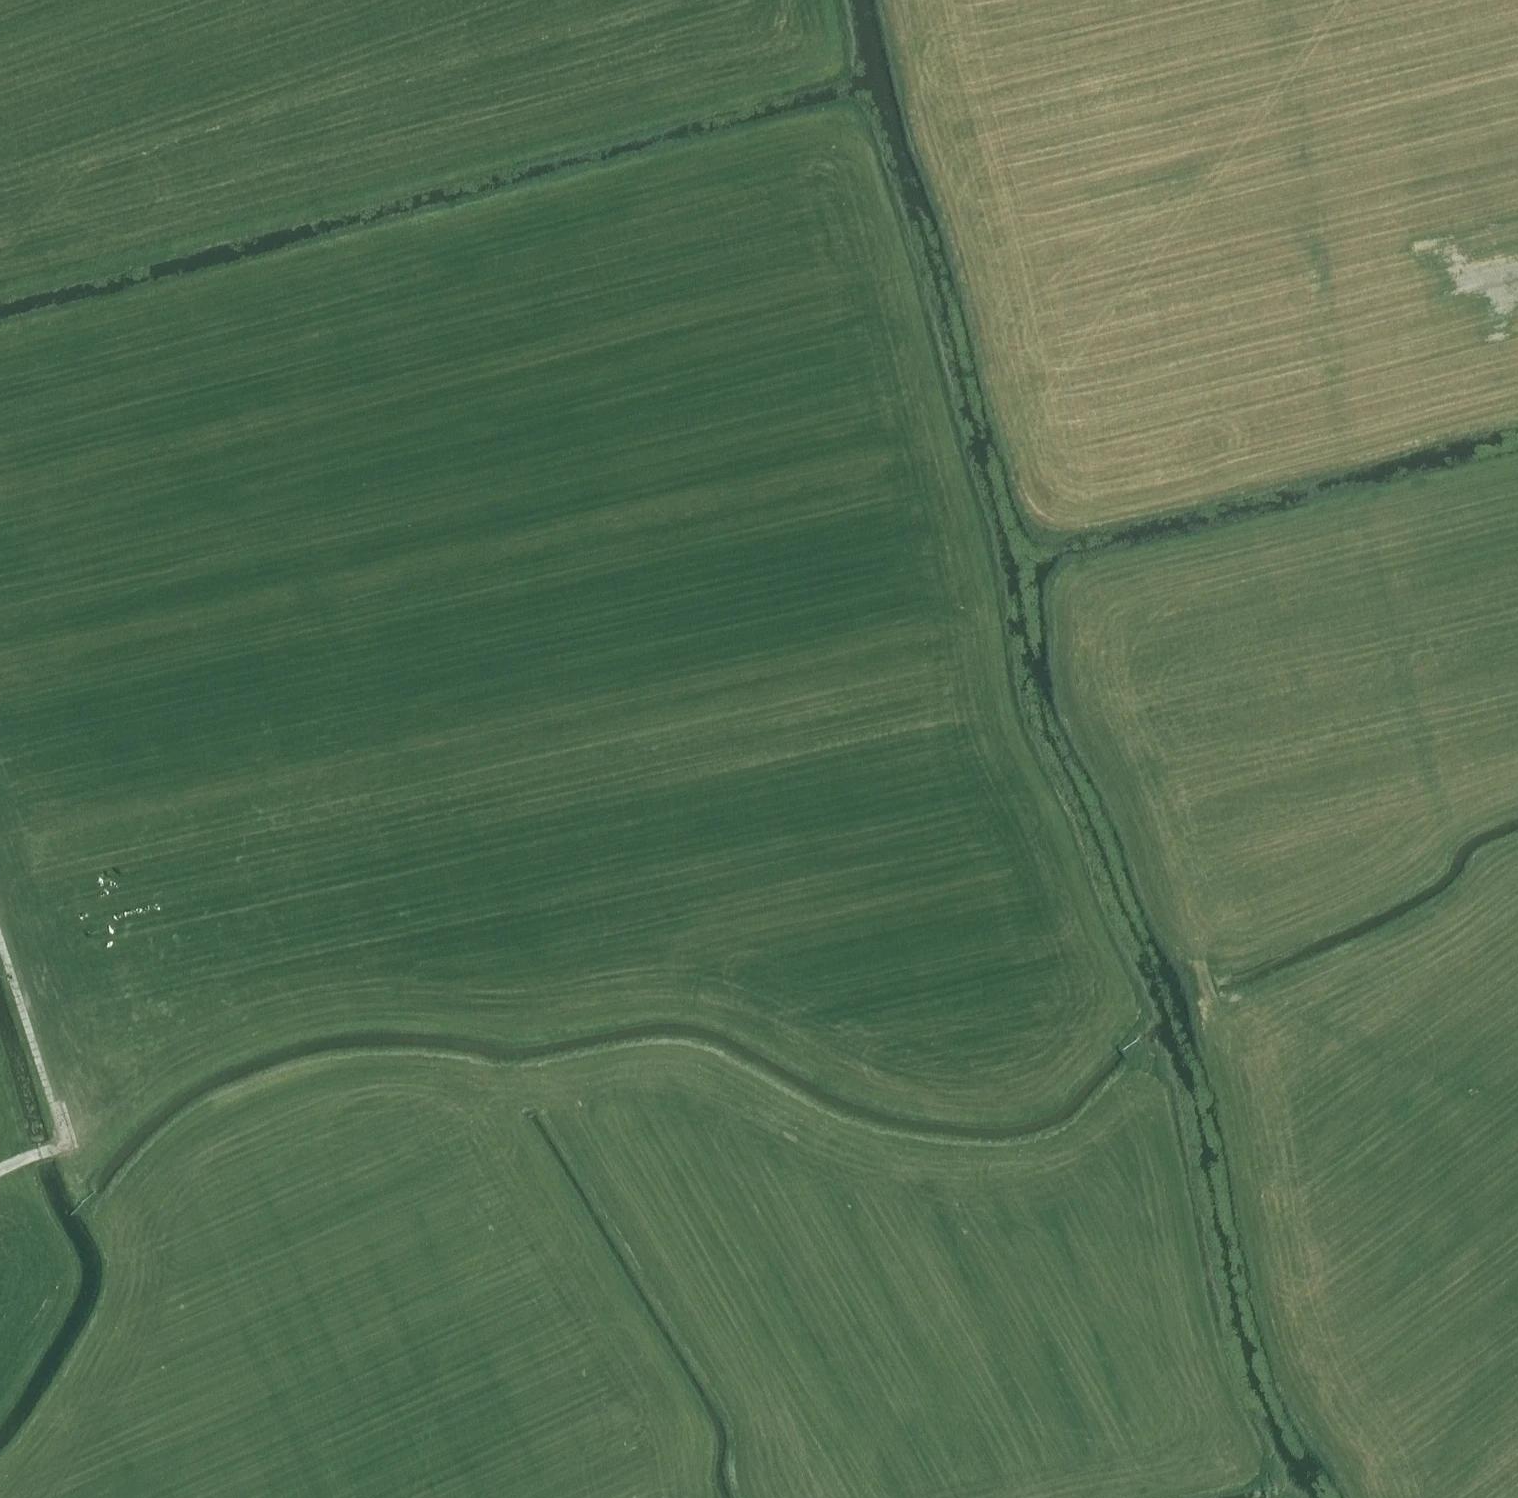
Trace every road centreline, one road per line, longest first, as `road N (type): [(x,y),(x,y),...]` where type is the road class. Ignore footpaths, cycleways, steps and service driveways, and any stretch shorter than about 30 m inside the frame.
road 1 (track): [(56,1106),(0,930)]

